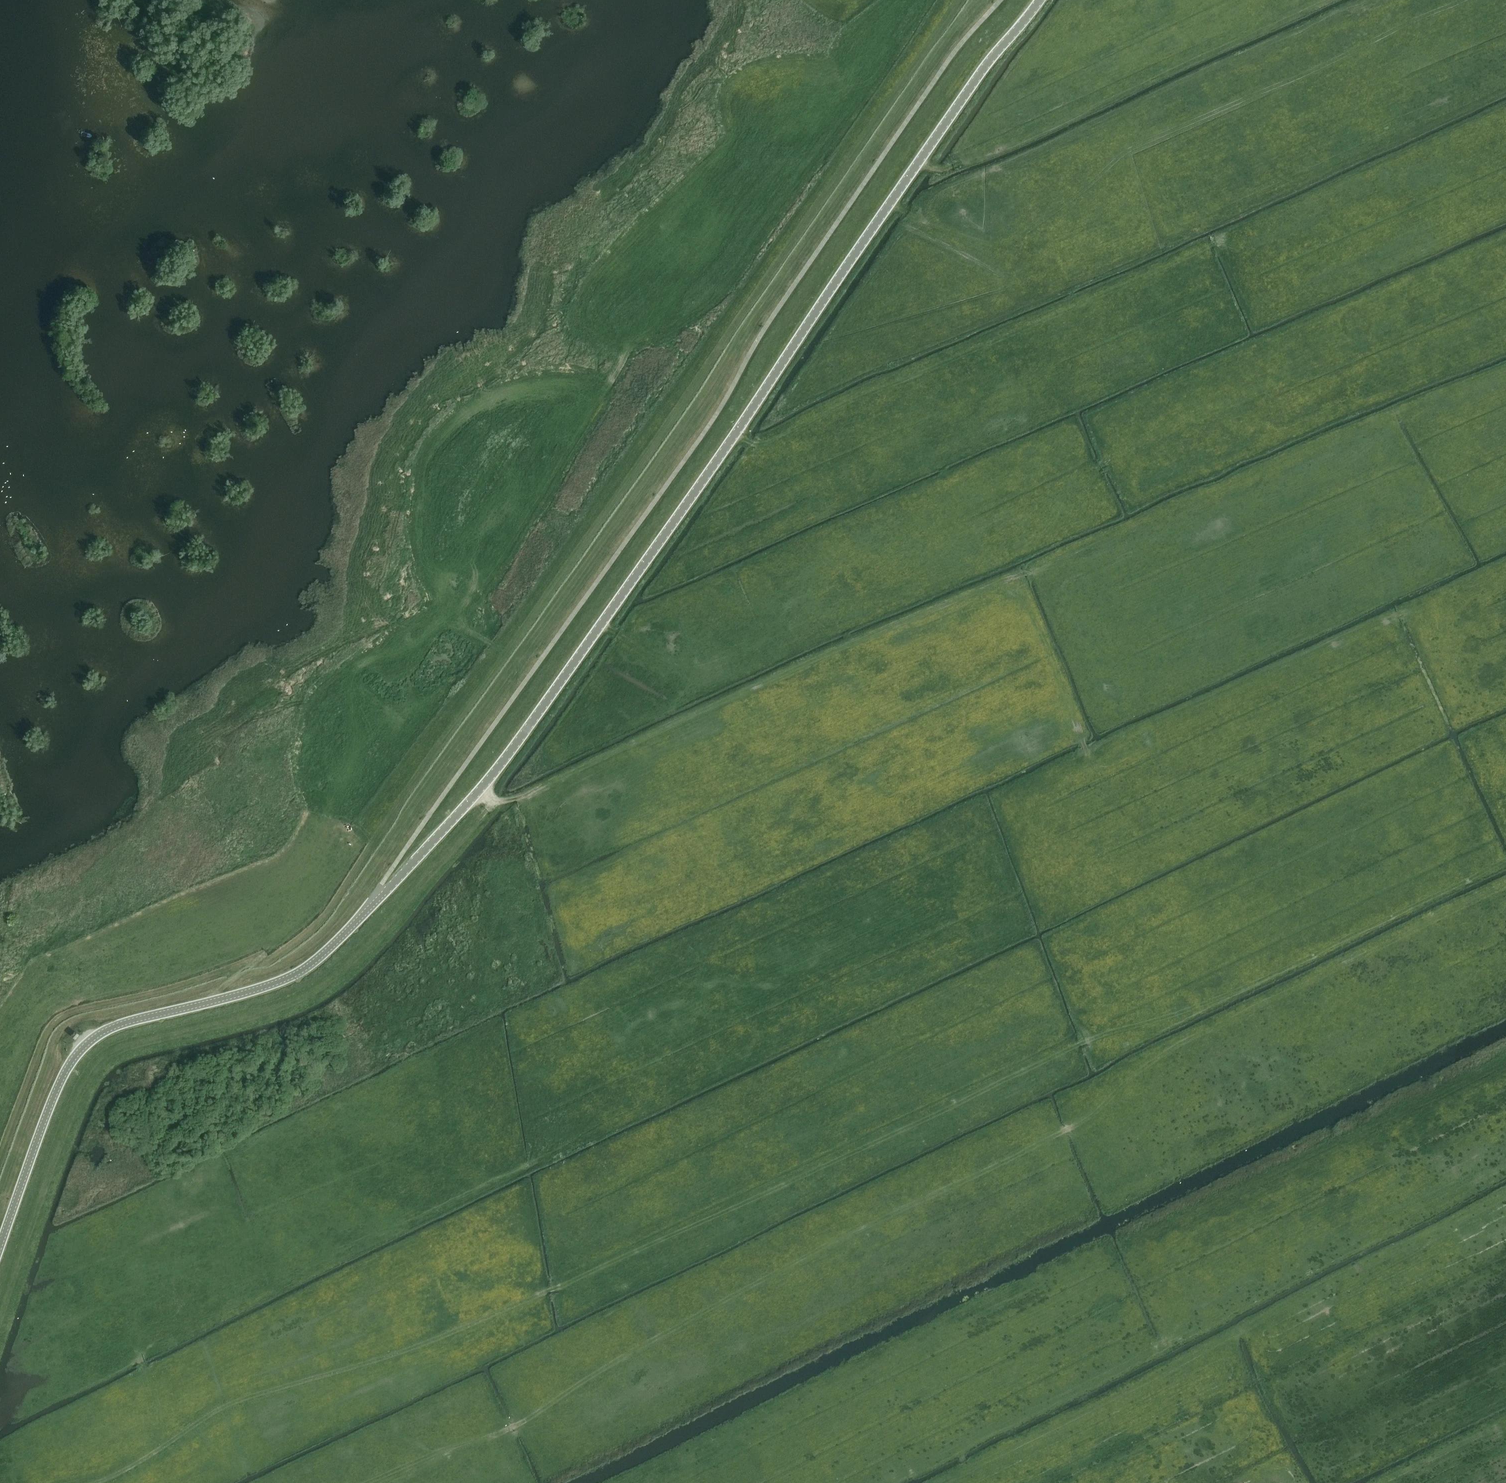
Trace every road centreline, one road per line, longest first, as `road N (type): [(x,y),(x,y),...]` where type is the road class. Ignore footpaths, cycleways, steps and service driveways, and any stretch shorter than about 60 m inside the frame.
road 1 (unclassified): [(0,1247),(64,1073),(90,1040),(127,1021),(259,988),(313,963),(477,795),(1039,0)]

